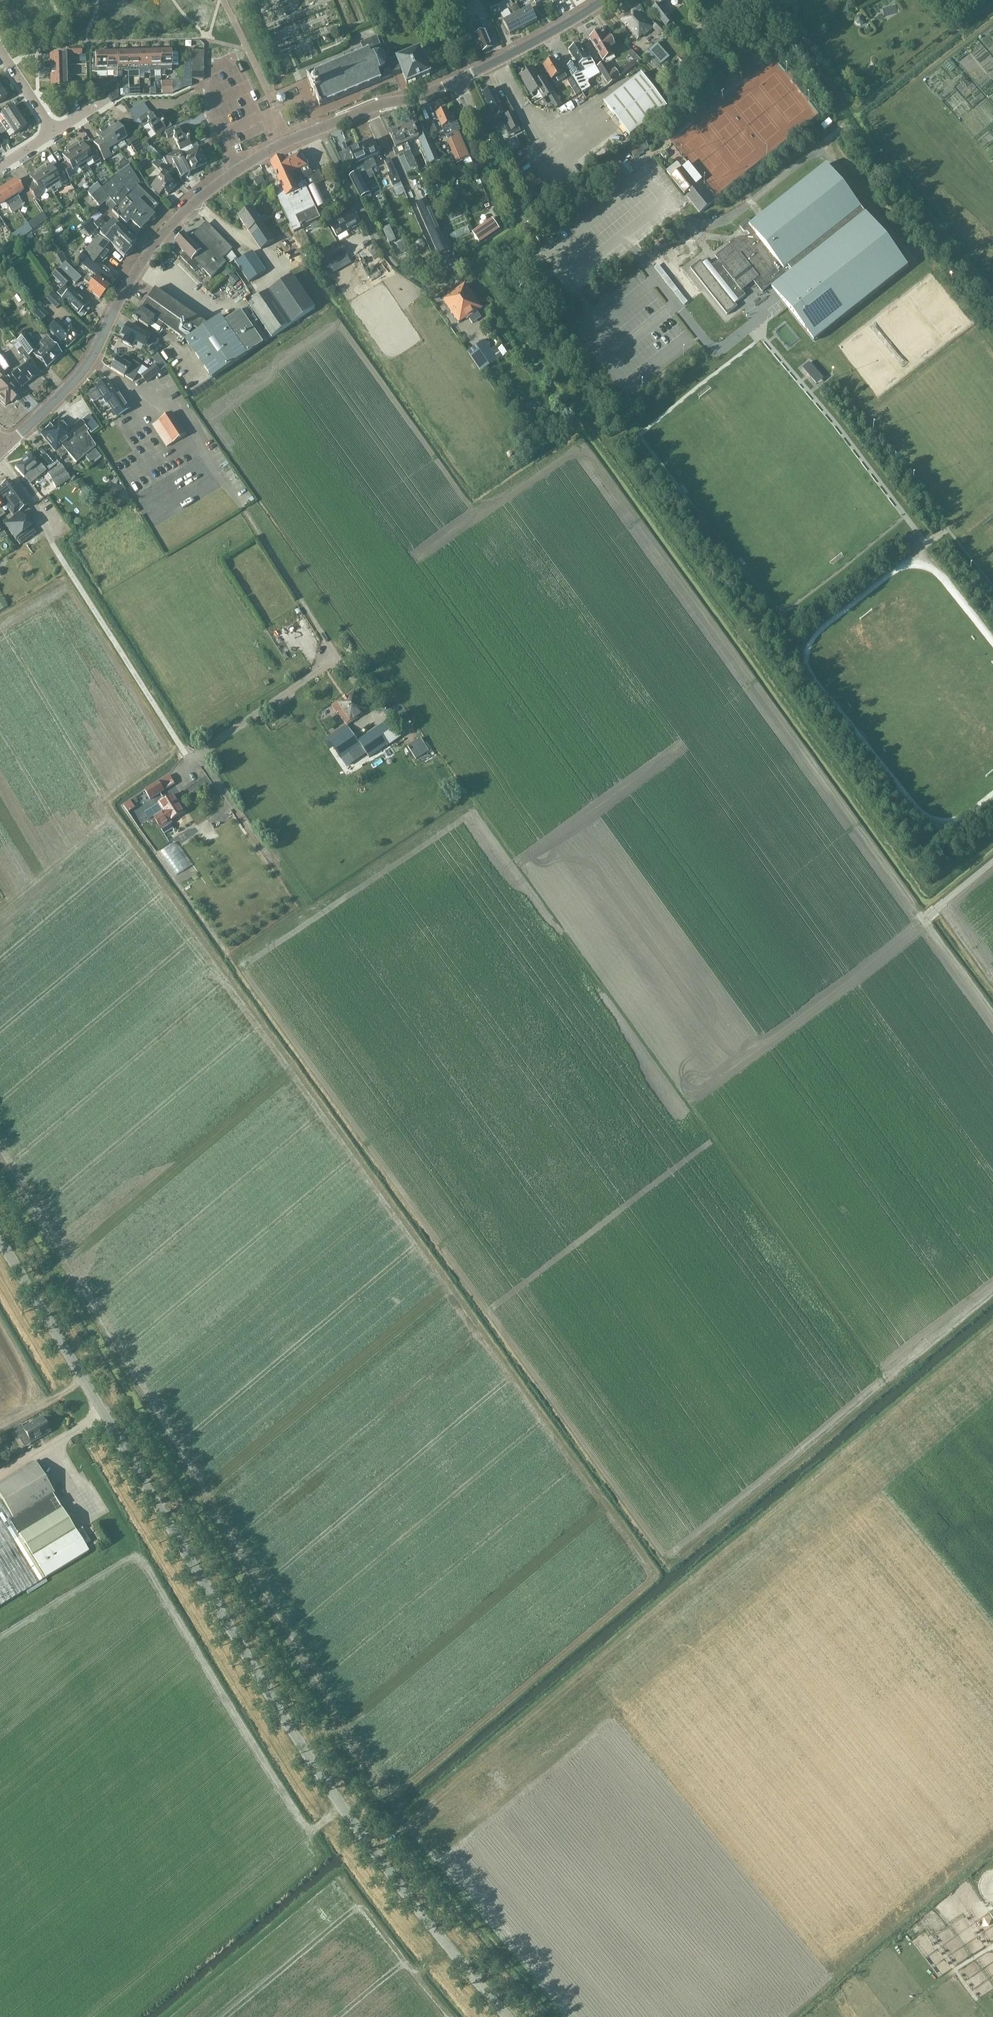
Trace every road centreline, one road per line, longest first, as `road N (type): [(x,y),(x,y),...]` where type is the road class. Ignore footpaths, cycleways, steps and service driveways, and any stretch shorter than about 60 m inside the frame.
road 1 (unclassified): [(507,2016),(379,1859),(310,1756),(0,1244)]
road 2 (tertiary): [(8,445),(89,365),(152,251),(218,184),(354,114),(459,78),(602,0)]
road 3 (track): [(564,1691),(421,1808),(379,1859)]

